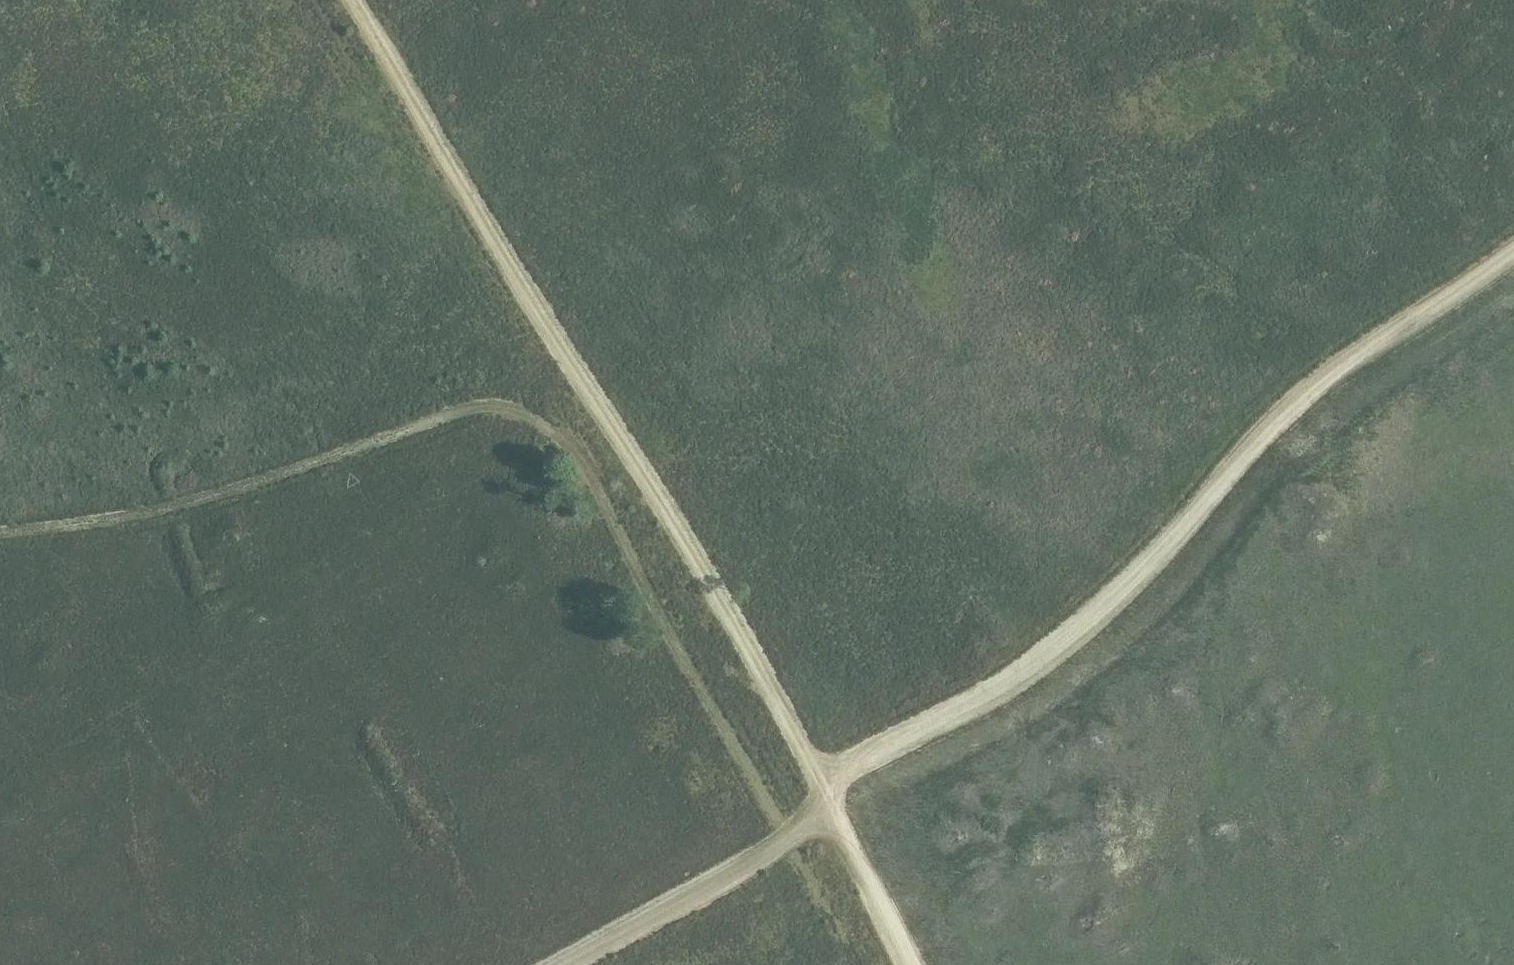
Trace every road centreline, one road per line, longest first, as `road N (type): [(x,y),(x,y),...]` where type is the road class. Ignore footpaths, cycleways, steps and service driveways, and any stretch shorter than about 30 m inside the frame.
road 1 (track): [(819,811),(790,849),(852,964)]
road 2 (track): [(819,811),(898,964)]

